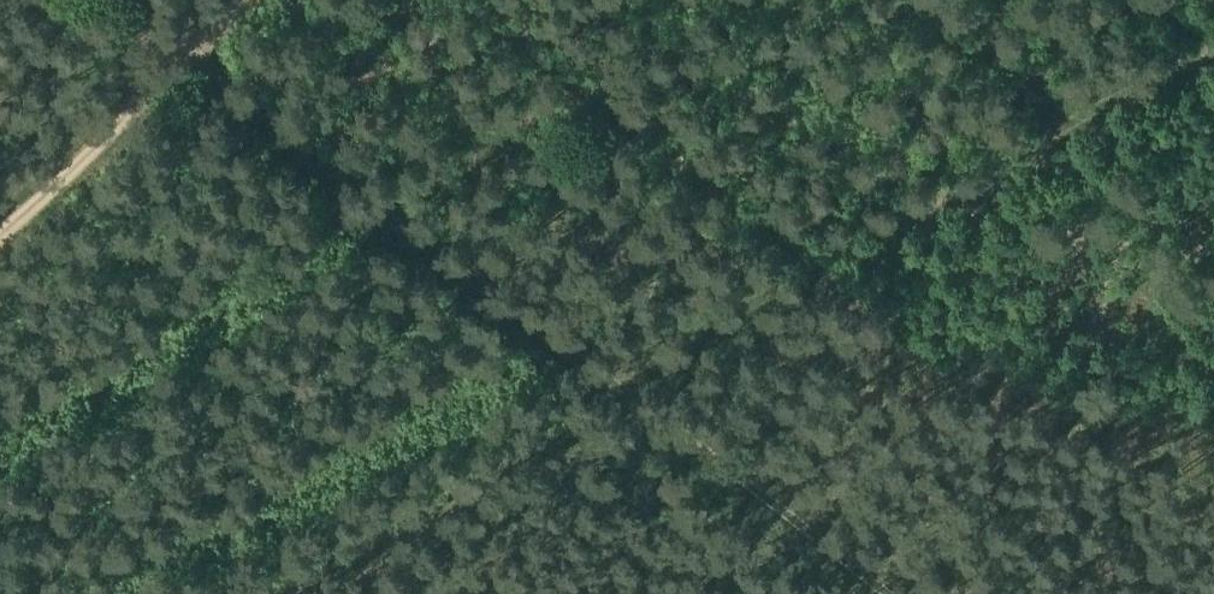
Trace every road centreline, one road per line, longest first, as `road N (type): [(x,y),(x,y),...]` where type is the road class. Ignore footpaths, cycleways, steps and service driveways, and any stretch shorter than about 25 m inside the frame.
road 1 (track): [(169,60),(892,593)]
road 2 (track): [(0,219),(169,60)]

